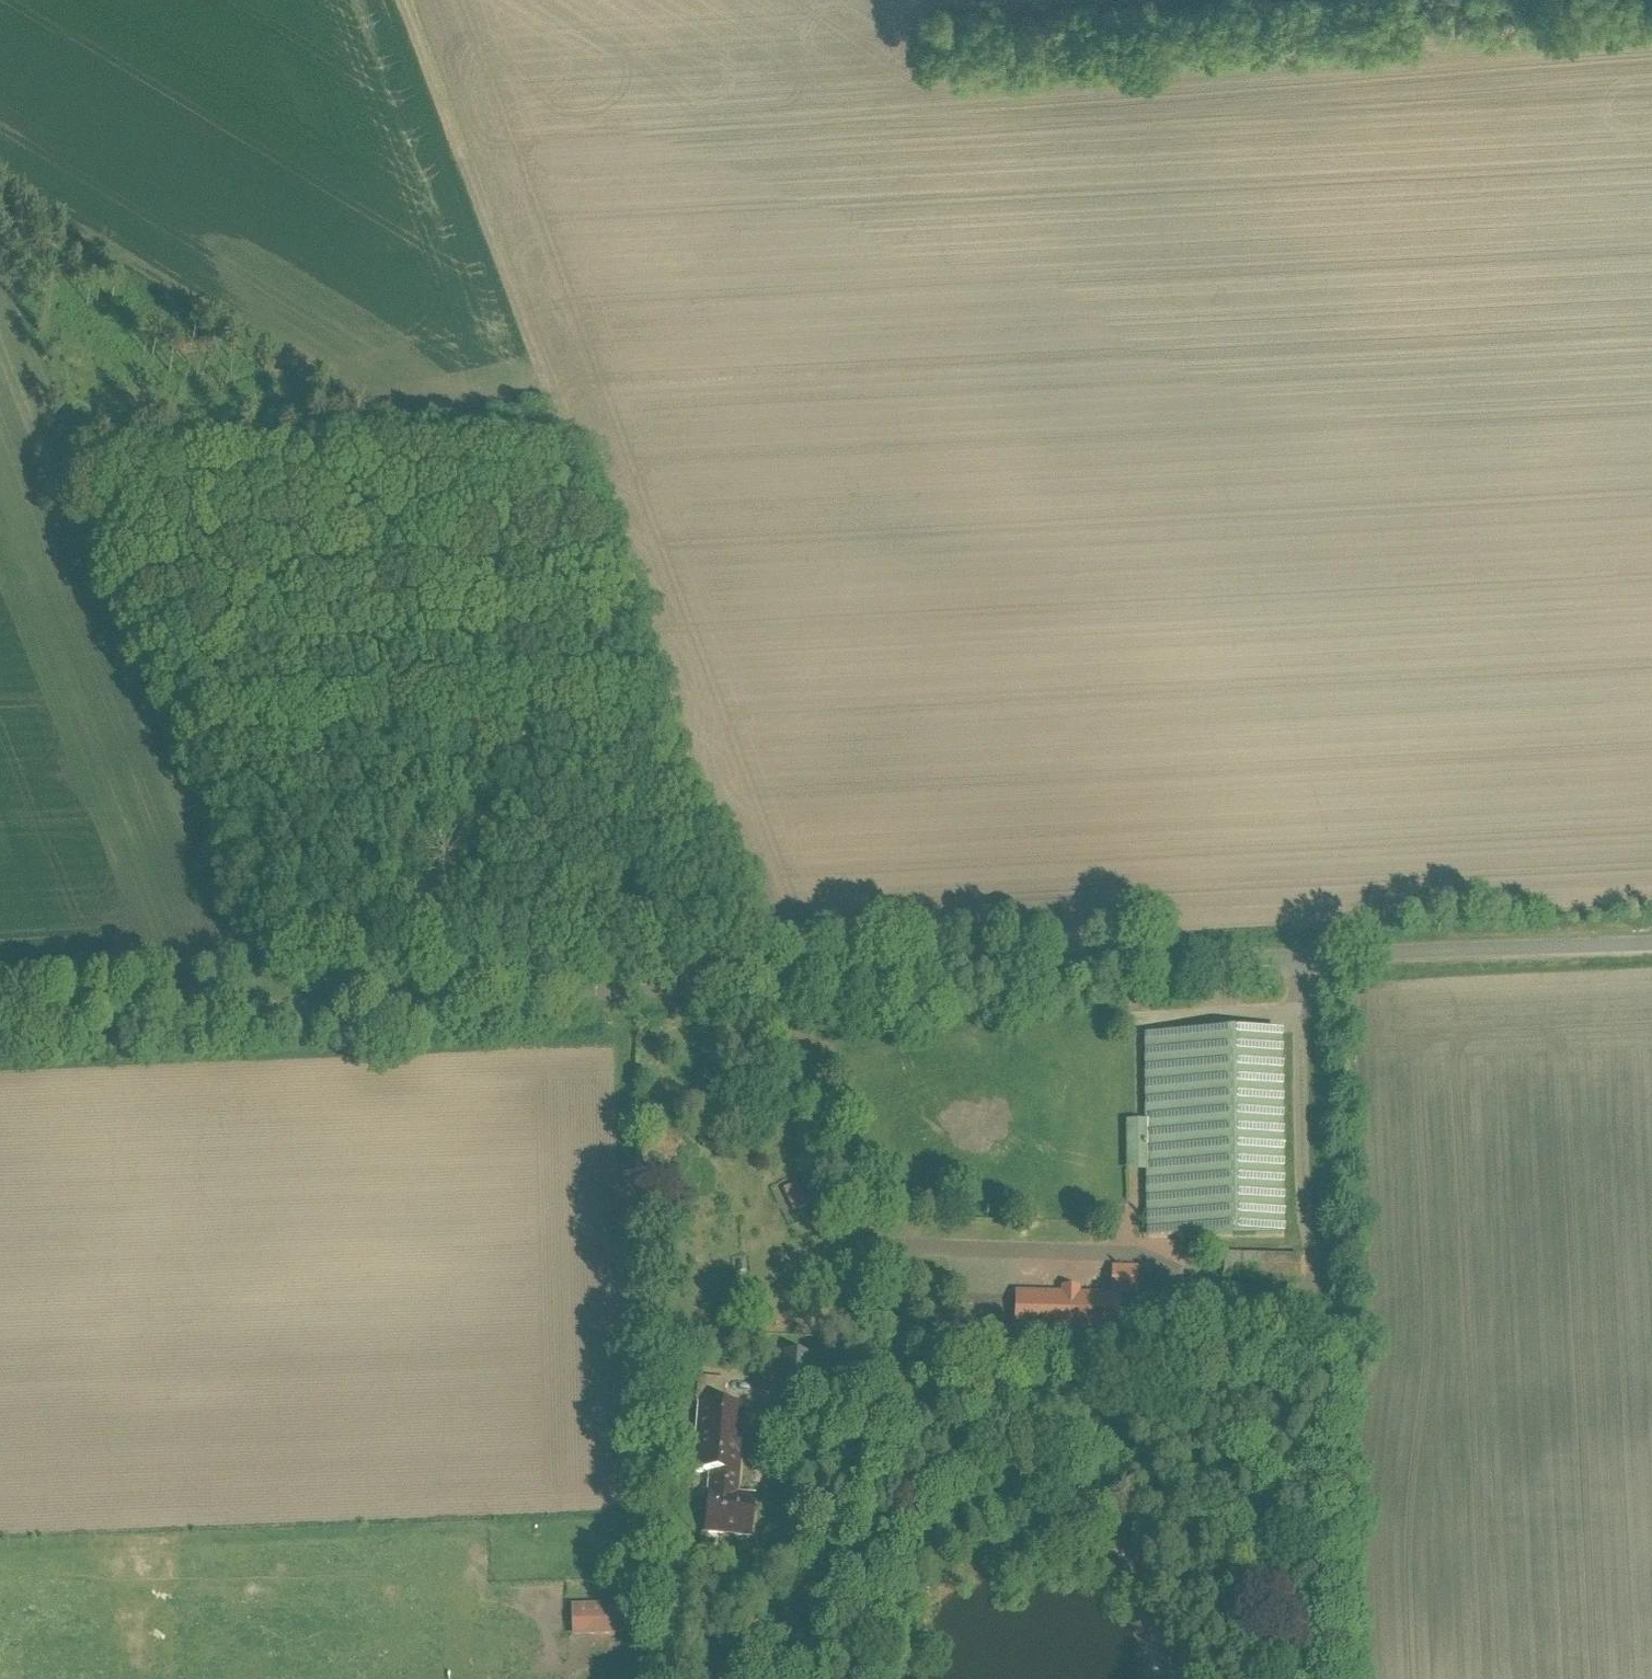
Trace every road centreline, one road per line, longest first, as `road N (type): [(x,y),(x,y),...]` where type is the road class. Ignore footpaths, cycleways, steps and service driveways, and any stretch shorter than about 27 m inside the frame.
road 1 (track): [(402,0),(770,983)]
road 2 (unclassified): [(1651,945),(770,983)]
road 3 (unclassified): [(770,983),(0,1020)]
road 4 (residential): [(770,983),(905,1346),(817,1678)]

